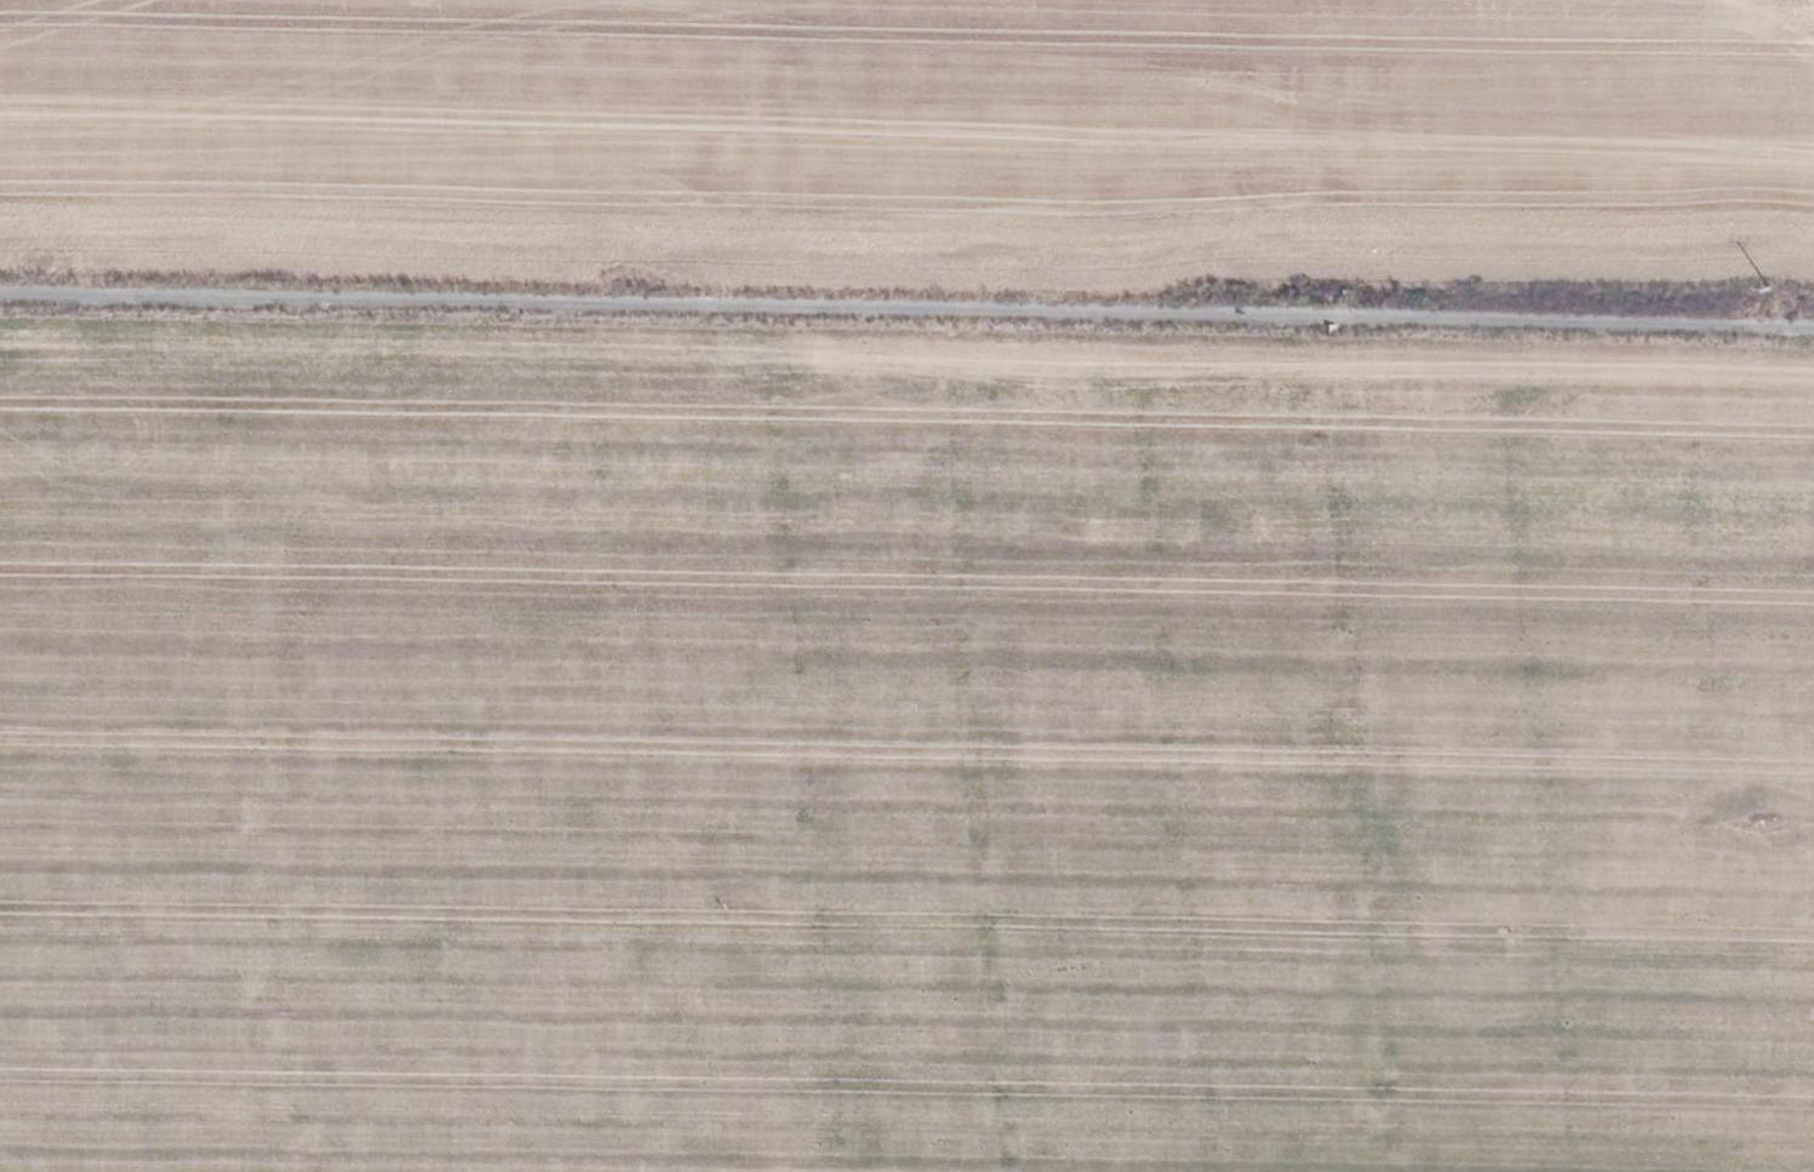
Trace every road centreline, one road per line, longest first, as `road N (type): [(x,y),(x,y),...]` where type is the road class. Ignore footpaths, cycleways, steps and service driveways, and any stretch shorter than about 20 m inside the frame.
road 1 (track): [(0,298),(1813,331)]

